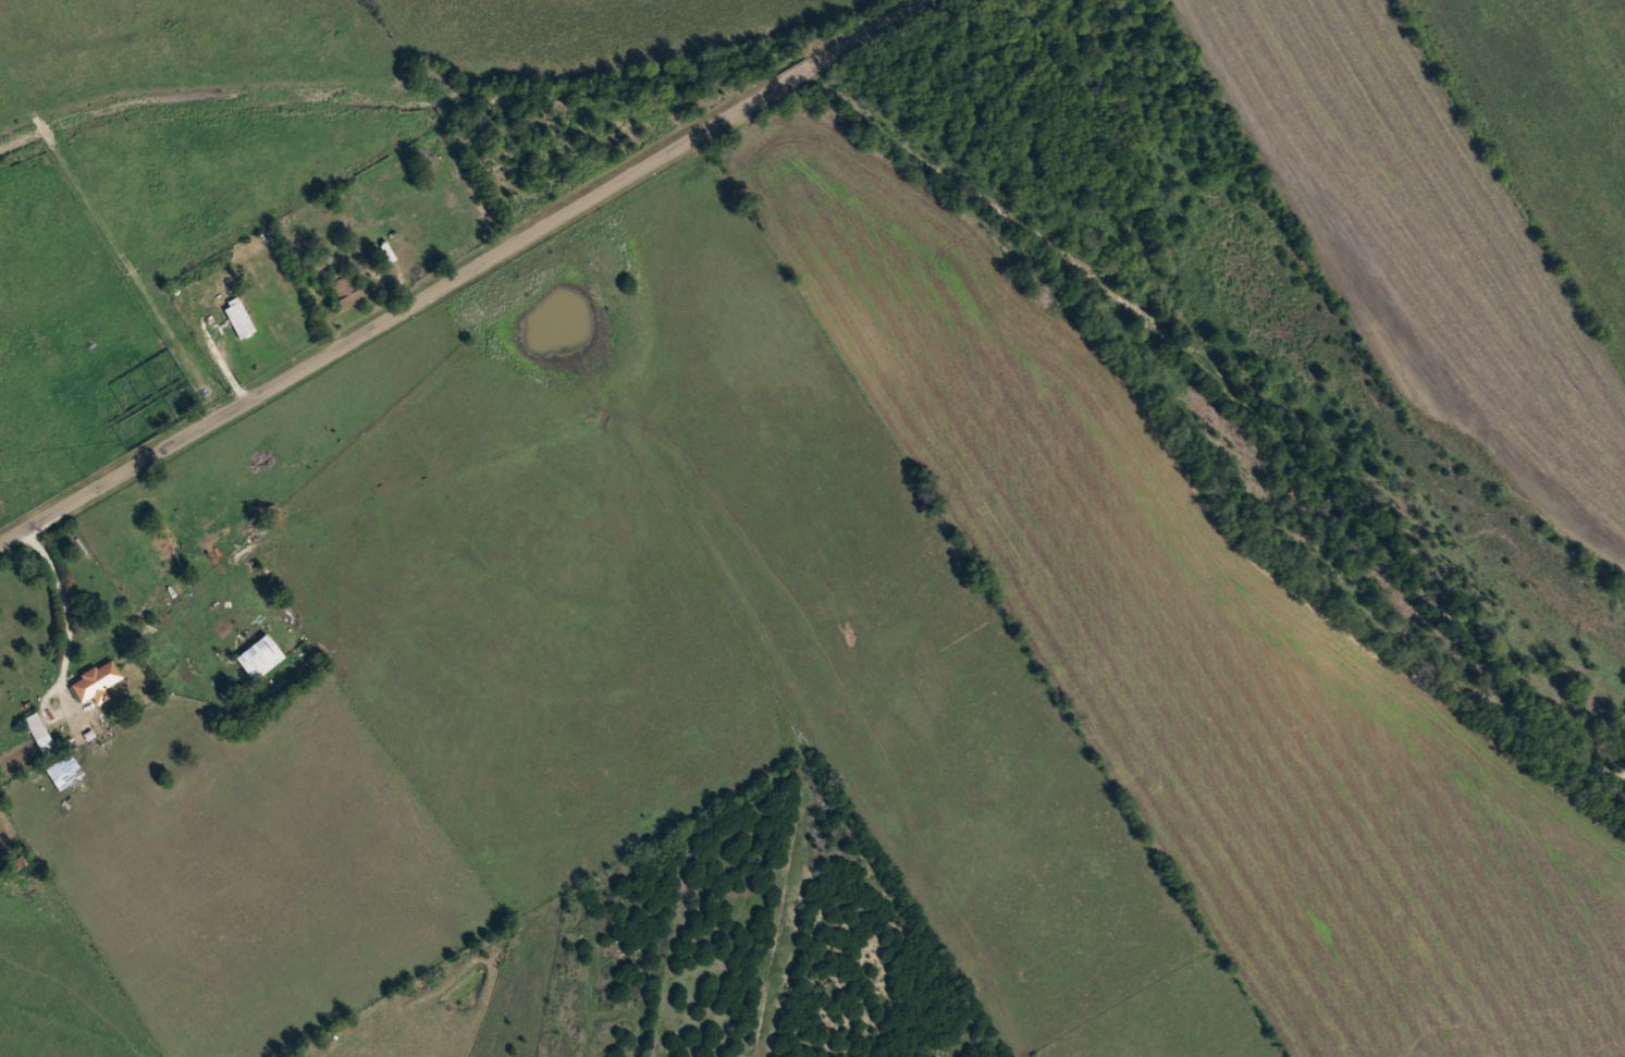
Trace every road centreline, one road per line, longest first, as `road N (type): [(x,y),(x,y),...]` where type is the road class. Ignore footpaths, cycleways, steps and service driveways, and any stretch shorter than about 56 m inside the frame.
road 1 (residential): [(0,532),(879,0)]

